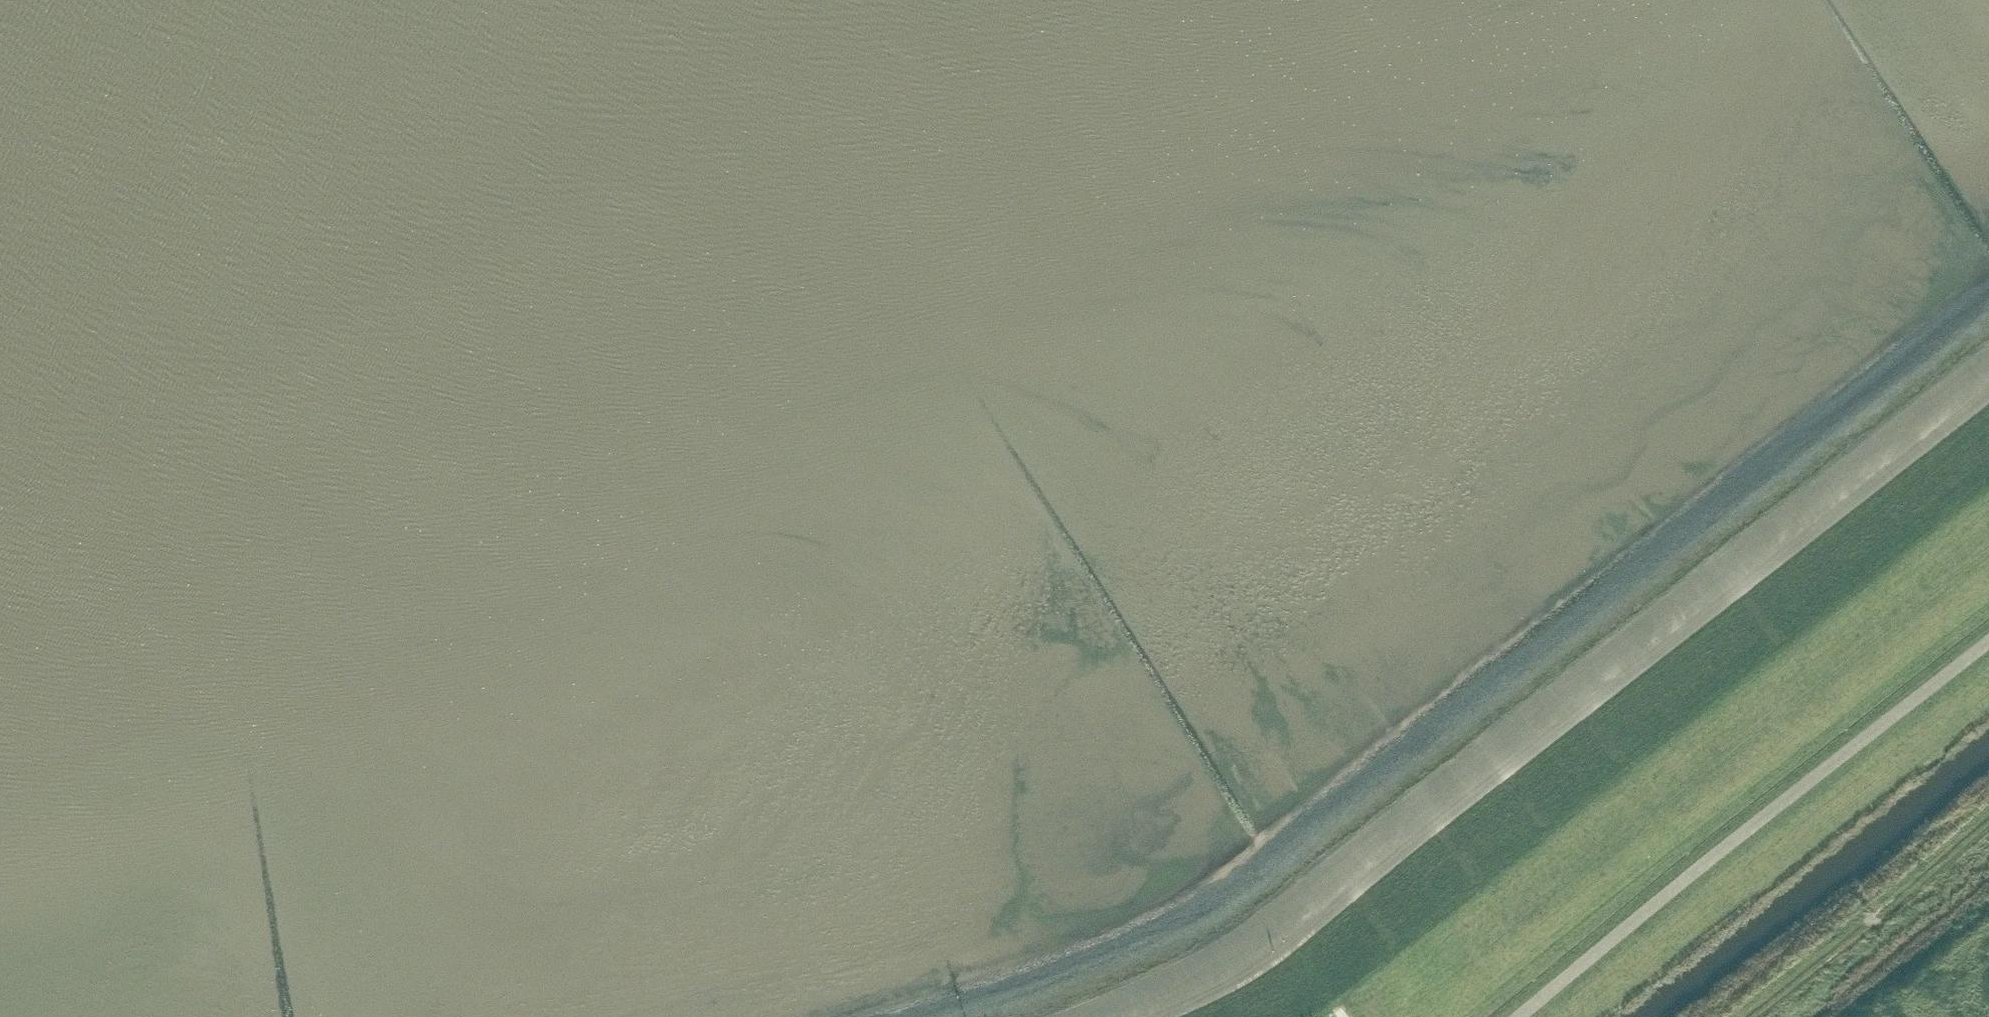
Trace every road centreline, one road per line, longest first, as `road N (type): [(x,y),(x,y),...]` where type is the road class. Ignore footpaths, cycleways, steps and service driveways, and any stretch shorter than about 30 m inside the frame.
road 1 (unclassified): [(1517,1016),(1988,641)]
road 2 (track): [(1988,818),(1747,1016)]

